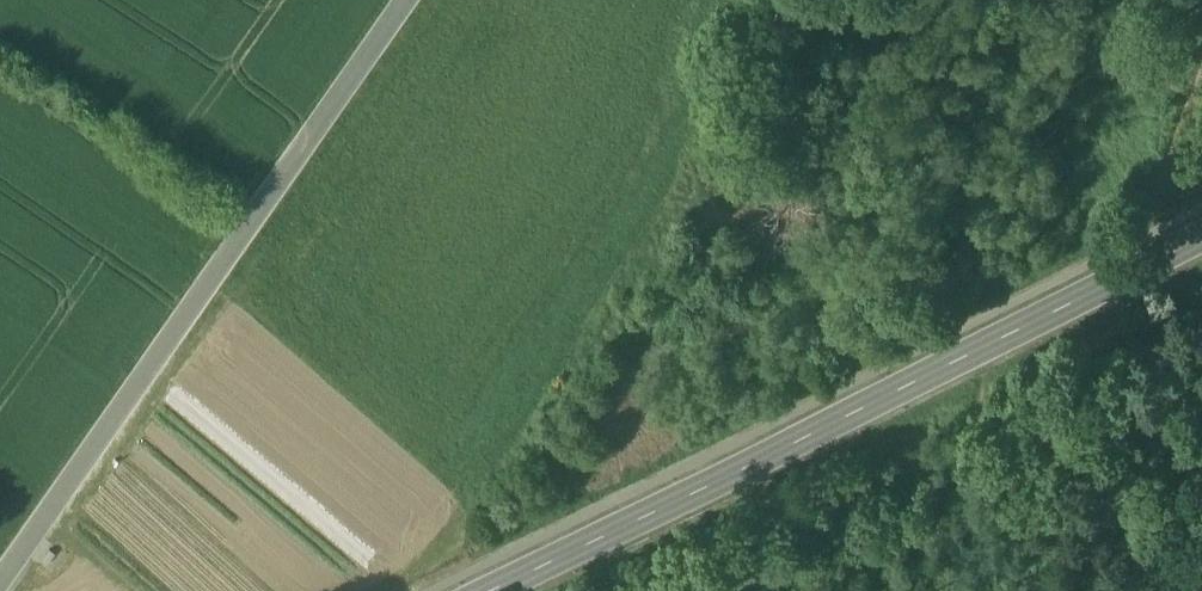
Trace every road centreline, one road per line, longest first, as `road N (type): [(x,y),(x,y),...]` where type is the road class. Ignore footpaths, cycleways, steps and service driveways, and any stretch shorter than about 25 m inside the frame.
road 1 (secondary): [(1201,236),(484,590)]
road 2 (residential): [(404,0),(0,580)]
road 3 (track): [(873,590),(930,512),(991,383),(979,317)]

